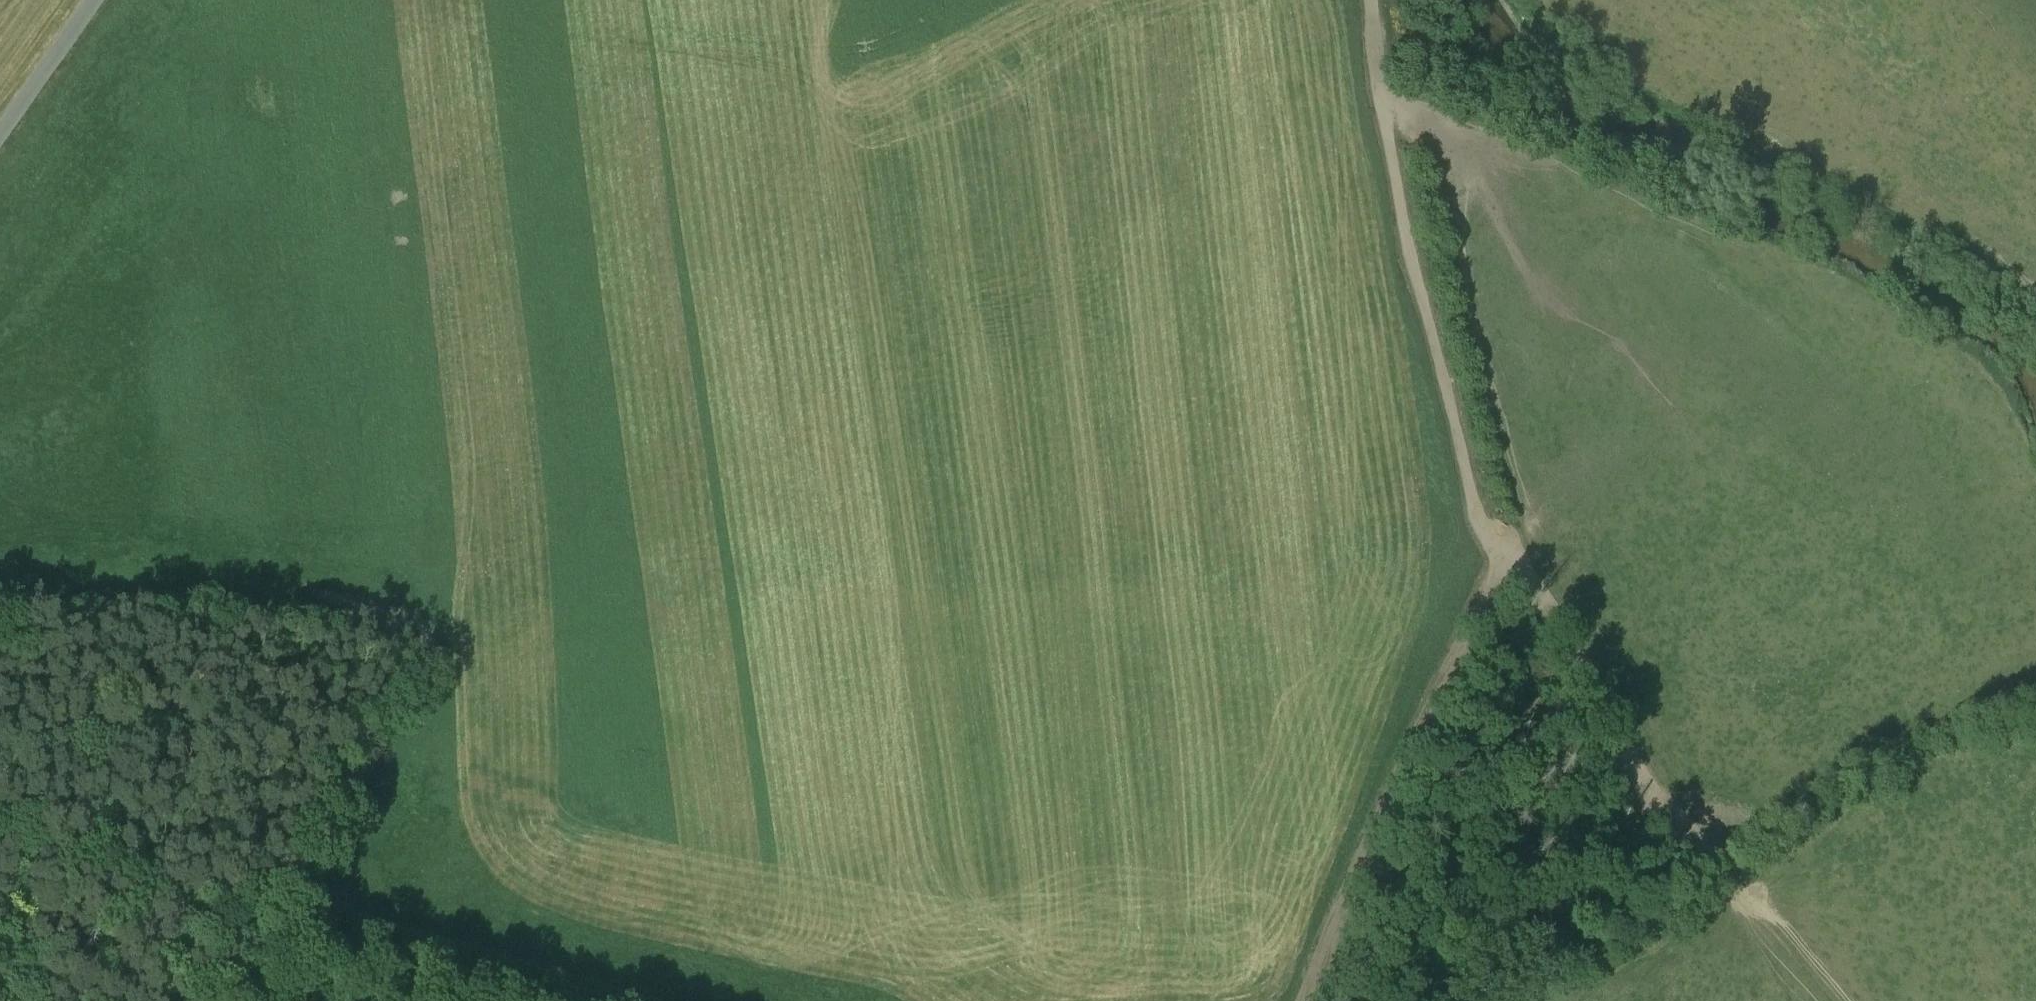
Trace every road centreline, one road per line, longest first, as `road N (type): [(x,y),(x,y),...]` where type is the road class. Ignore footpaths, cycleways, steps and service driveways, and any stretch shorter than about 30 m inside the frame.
road 1 (track): [(1308,1000),(1493,581),(1510,560),(1481,531),(1396,182),(1371,0)]
road 2 (track): [(1510,560),(1542,589),(1661,800),(1730,878)]
road 3 (unclassified): [(0,133),(92,0)]

